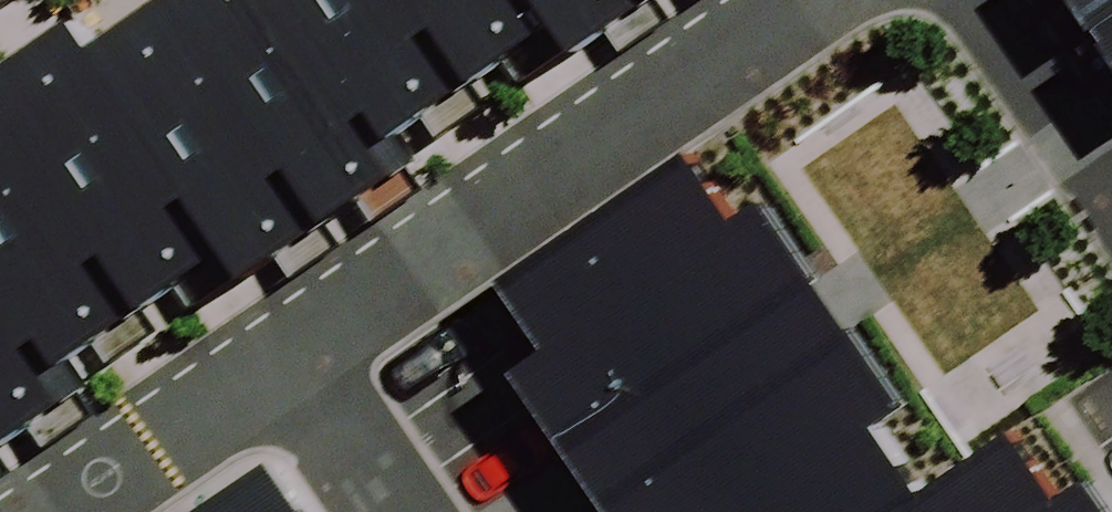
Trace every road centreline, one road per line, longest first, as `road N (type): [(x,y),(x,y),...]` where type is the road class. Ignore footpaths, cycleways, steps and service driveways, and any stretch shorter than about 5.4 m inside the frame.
road 1 (residential): [(306,334),(791,0)]
road 2 (residential): [(47,511),(306,334)]
road 3 (residential): [(1111,252),(943,0)]
road 4 (residential): [(306,334),(426,511)]

